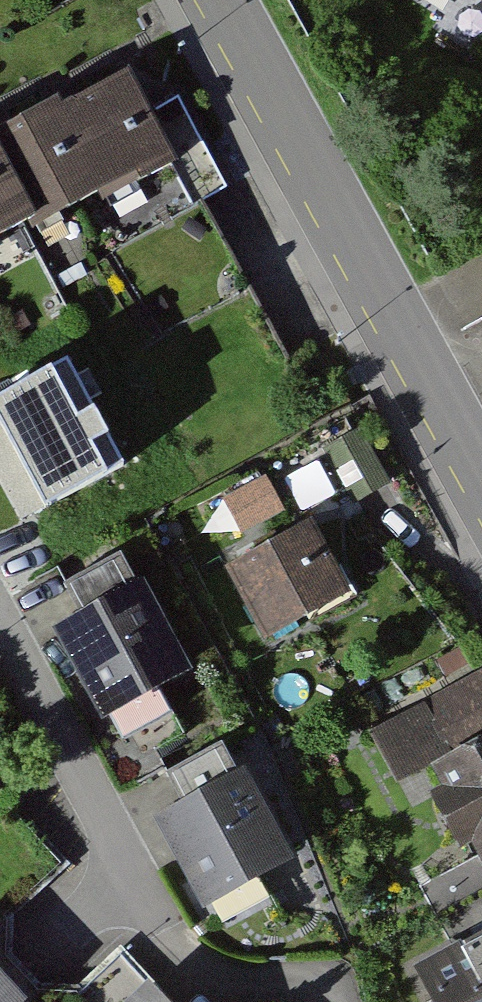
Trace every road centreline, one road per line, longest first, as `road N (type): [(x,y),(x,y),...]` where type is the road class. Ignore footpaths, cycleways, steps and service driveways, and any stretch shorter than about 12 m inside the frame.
road 1 (secondary): [(223,0),(481,475)]
road 2 (residential): [(0,623),(164,925)]

